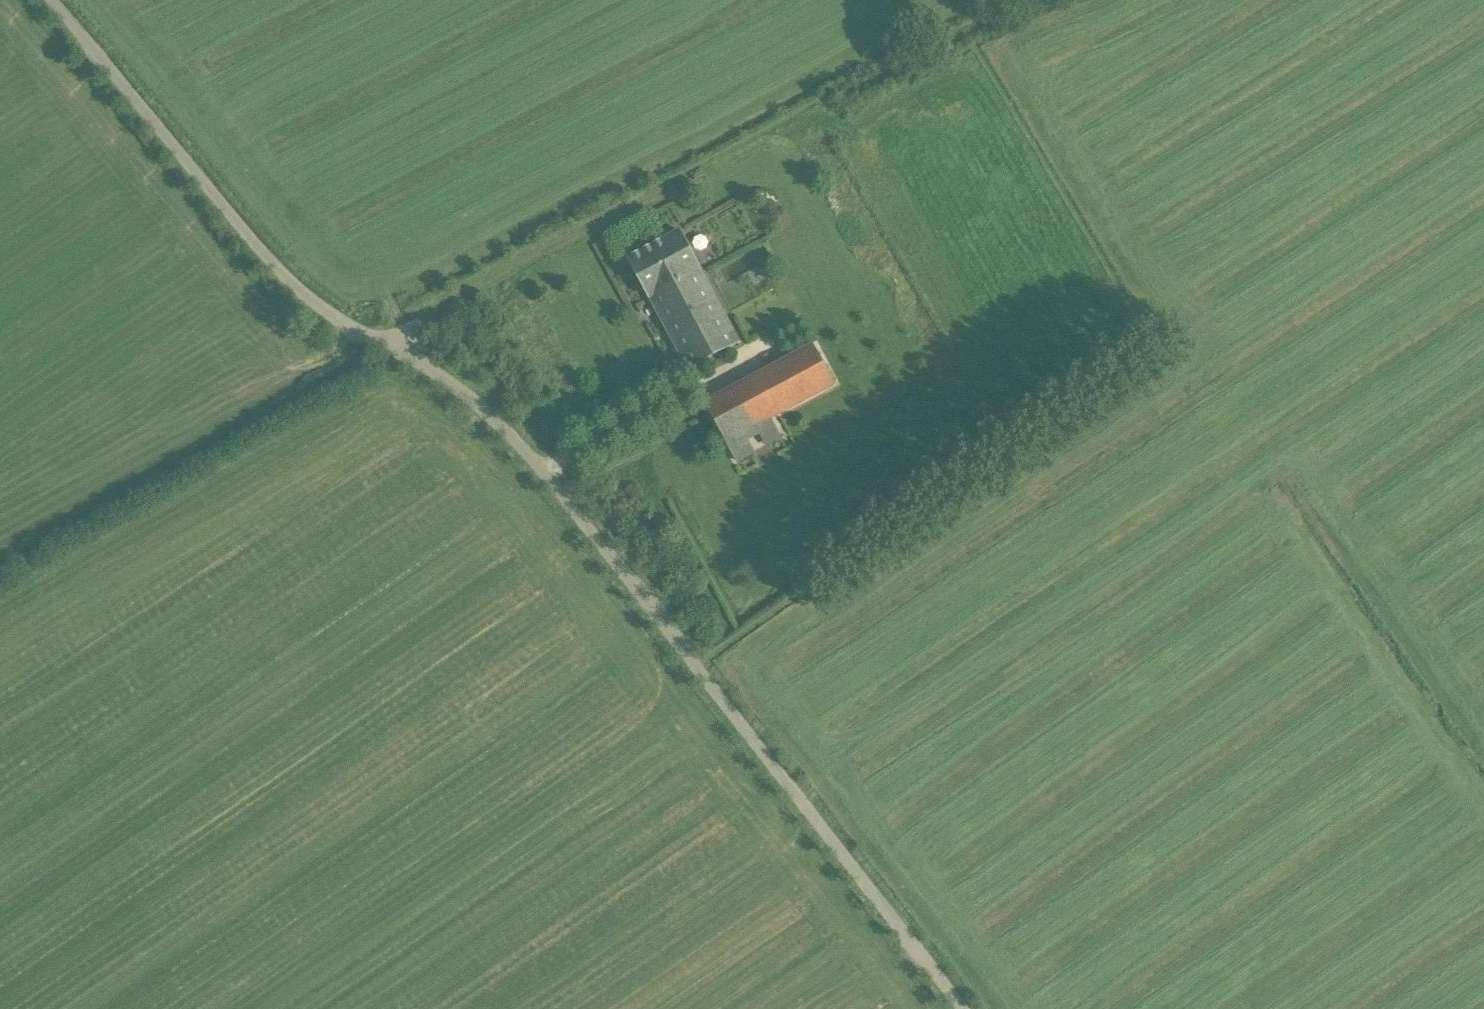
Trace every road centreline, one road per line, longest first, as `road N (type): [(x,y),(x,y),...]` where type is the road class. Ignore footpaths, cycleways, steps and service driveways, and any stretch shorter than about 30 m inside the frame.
road 1 (unclassified): [(963,1008),(542,471),(448,380),(337,319),(277,268),(52,0)]
road 2 (track): [(382,281),(398,350),(439,306),(970,28)]

